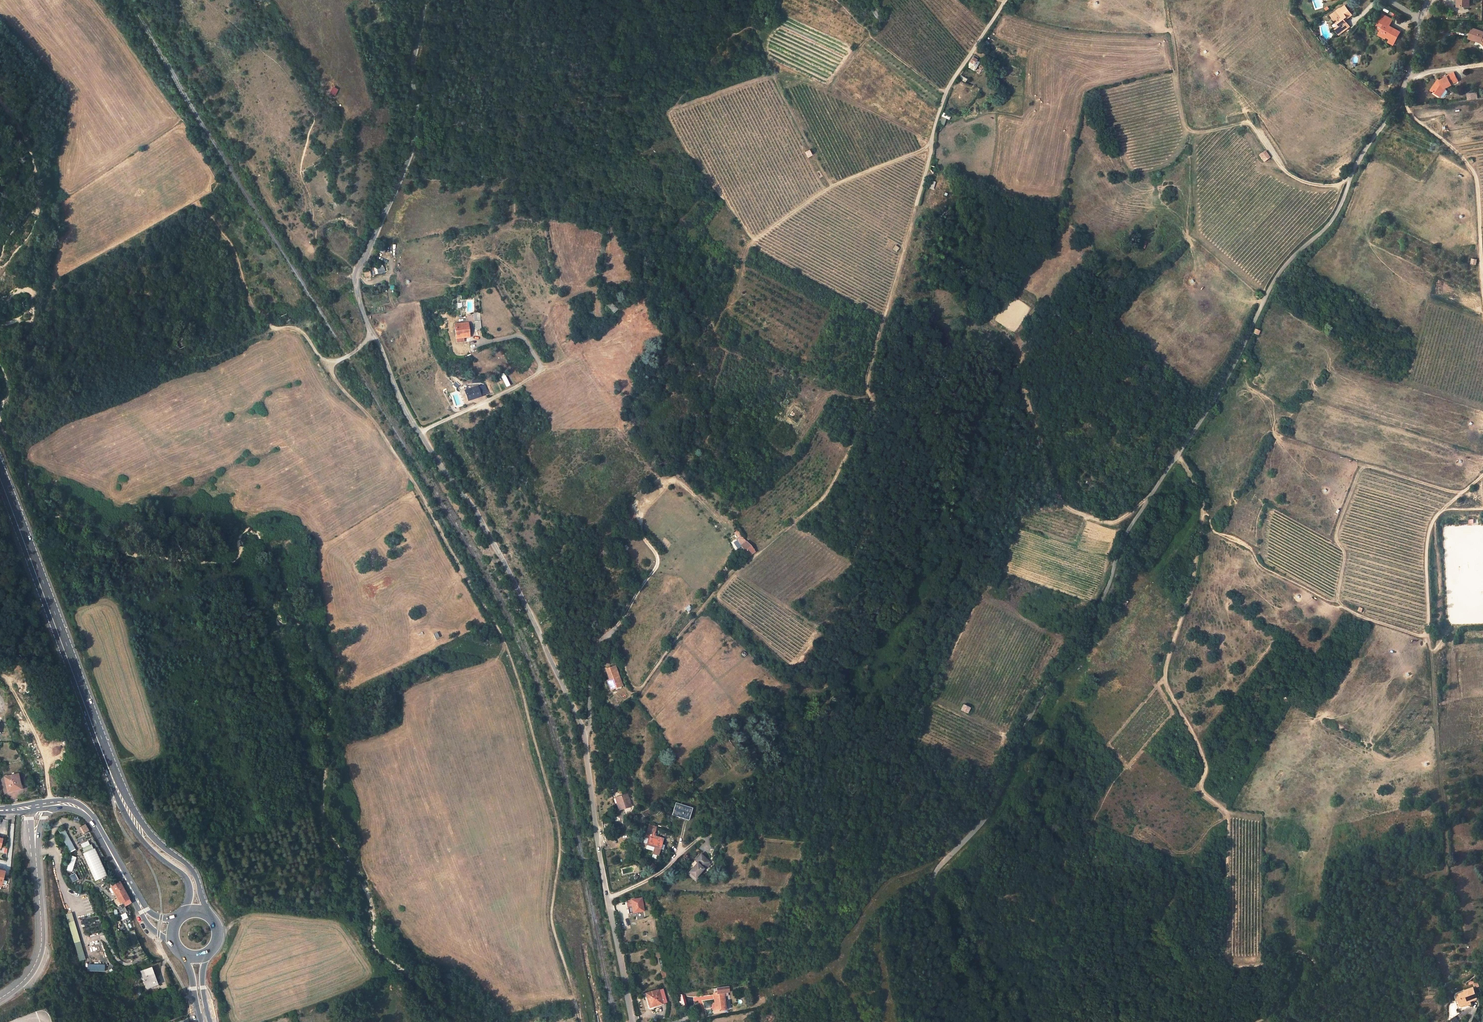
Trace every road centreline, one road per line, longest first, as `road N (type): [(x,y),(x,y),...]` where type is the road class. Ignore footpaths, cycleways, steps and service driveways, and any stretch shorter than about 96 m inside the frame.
road 1 (unclassified): [(1430,0),(1400,96),(1339,209),(1278,274),(1223,388),(1125,538),(1100,604),(1032,713),(1000,796),(931,887),(945,963),(974,1021)]
road 2 (track): [(612,632),(632,686),(643,686),(725,578),(793,525),(835,478),(870,414),(866,377),(944,97),(1005,0)]
road 3 (track): [(372,334),(339,360),(335,378),(374,422),(425,501),(508,650),(554,808),(560,855),(551,917),(581,1021)]
road 4 (track): [(1179,455),(1203,515),(1164,677),(1206,763),(1201,788),(1228,817),(1226,955),(1238,966),(1300,953),(1313,961),(1324,1007),(1315,1018),(1282,1011),(1254,1021)]
road 5 (unclassified): [(425,0),(408,163),(356,287),(407,413),(504,561)]
road 6 (track): [(932,143),(833,186),(753,241),(741,266),(722,327),(707,444),(741,483),(759,553)]
road 7 (unclassified): [(632,1021),(584,735),(504,561)]
road 8 (track): [(1203,515),(1217,533),(1353,614),(1428,637),(1430,529),(1482,475)]
road 9 (primary): [(172,857),(129,816),(0,473)]
road 10 (track): [(870,414),(903,418),(933,409),(998,372),(1025,393),(1064,504),(1114,519),(1149,501)]
road 11 (track): [(1172,31),(1190,131),(1251,124),(1294,177),(1316,185),(1351,179)]
road 12 (track): [(1336,600),(1343,562),(1337,528),(1364,464),(1464,491)]
road 13 (track): [(1482,287),(1476,176),(1458,151),(1415,120),(1402,92)]
road 14 (unclassified): [(38,807),(37,955),(0,997)]
road 15 (track): [(1164,677),(1159,688),(1171,717),(1124,770),(1093,822)]
road 16 (tertiary): [(38,807),(71,805),(88,814),(139,900)]
road 17 (track): [(276,329),(254,307),(234,251),(199,203)]
road 18 (track): [(12,687),(45,757),(51,805)]

